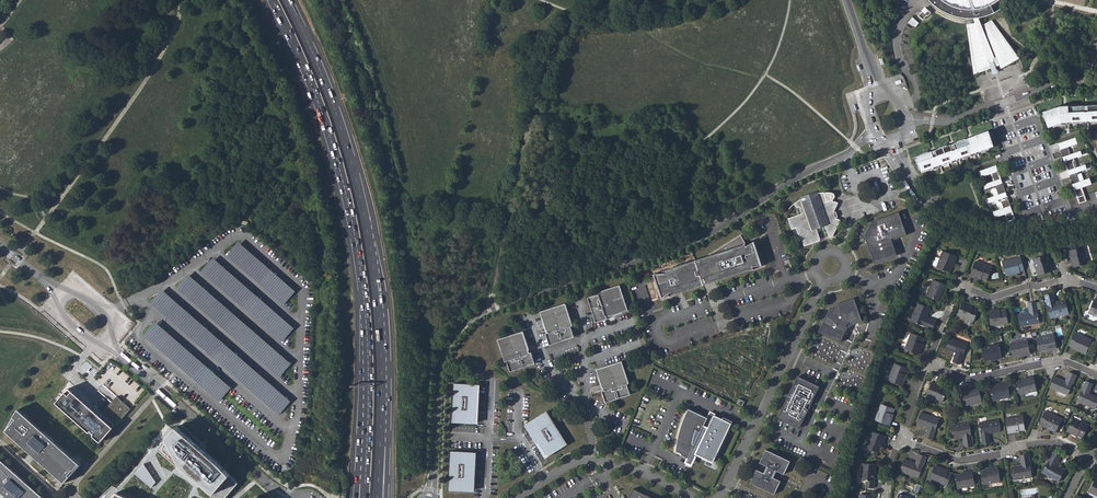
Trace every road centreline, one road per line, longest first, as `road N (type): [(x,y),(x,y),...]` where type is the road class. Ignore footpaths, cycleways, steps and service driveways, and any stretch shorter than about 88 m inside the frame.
road 1 (tertiary): [(875,131),(695,239),(465,322),(440,367),(428,497)]
road 2 (trunk): [(272,0),(321,109),(355,235),(367,334),(365,479)]
road 3 (trunk): [(381,421),(378,309),(361,200),(332,102),(287,0)]
road 4 (residential): [(1075,222),(1039,118),(996,132),(1030,231)]
road 5 (tertiary): [(106,342),(291,497)]
road 6 (residential): [(720,497),(823,281)]
road 7 (tertiary): [(903,117),(948,121),(1036,91),(1096,85)]
road 8 (residential): [(900,440),(957,461),(1058,443),(1088,458)]
road 9 (residential): [(693,497),(595,460),(573,463),(515,497)]
road 10 (residential): [(926,364),(968,381),(1059,359),(1096,377)]
road 11 (residential): [(895,140),(908,177),(942,212),(985,230),(1030,231)]
road 12 (residential): [(958,284),(991,297),(1069,278),(1096,288)]

